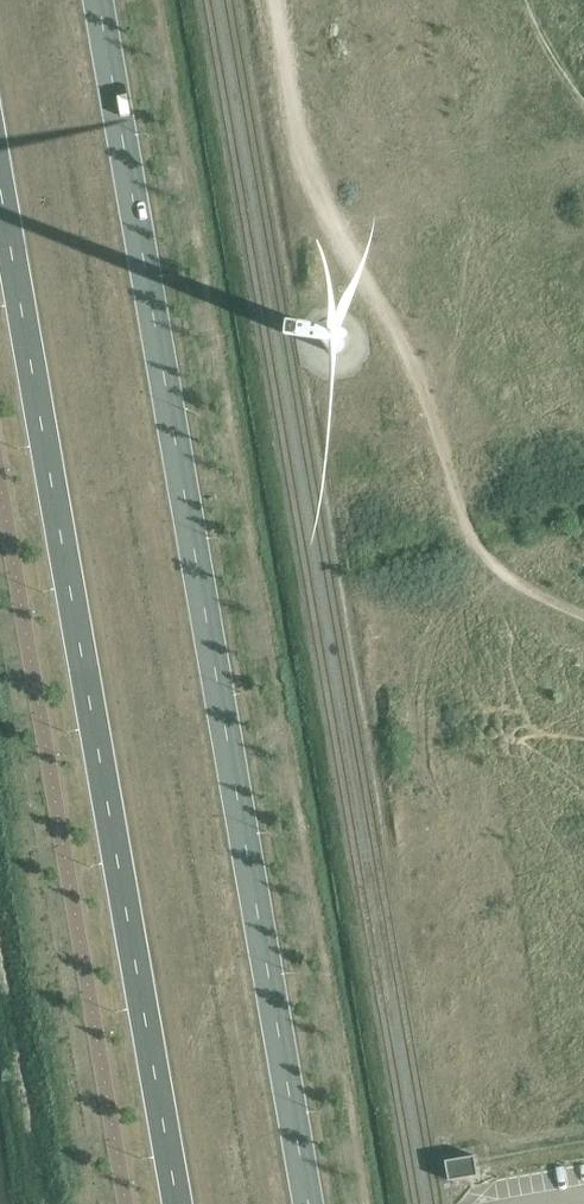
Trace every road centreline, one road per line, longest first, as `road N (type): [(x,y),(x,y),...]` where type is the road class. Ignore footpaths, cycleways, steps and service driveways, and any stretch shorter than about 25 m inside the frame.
road 1 (primary): [(310,1203),(100,0)]
road 2 (primary): [(0,178),(181,1203)]

